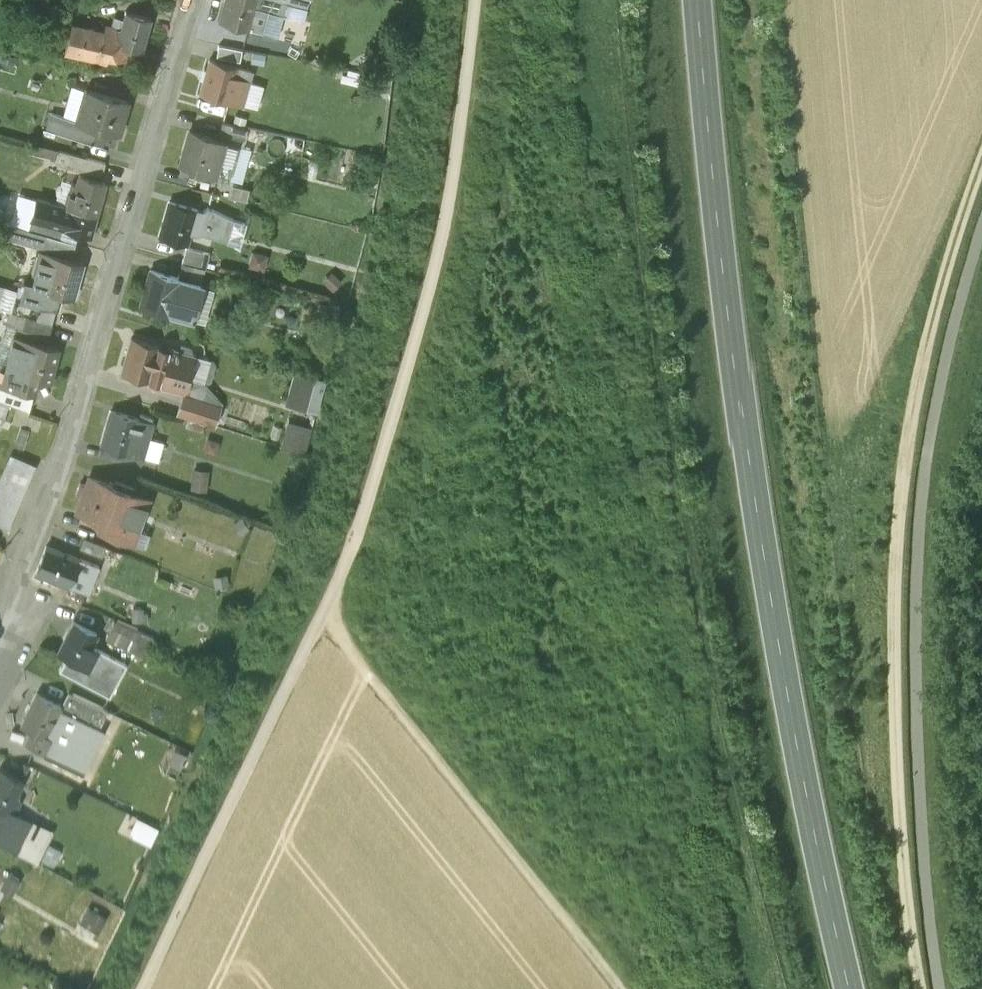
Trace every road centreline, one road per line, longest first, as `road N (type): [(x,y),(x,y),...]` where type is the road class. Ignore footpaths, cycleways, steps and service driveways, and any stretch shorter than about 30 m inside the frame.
road 1 (track): [(147,988),(355,541),(439,245),(475,0)]
road 2 (primary): [(852,988),(775,636),(739,385),(702,0)]
road 3 (track): [(917,988),(899,787),(897,534),(926,351),(981,161)]
road 4 (track): [(940,988),(917,727),(919,500),(939,390),(981,236)]
road 5 (residential): [(190,0),(72,427),(0,613)]
road 6 (track): [(617,988),(320,617)]

